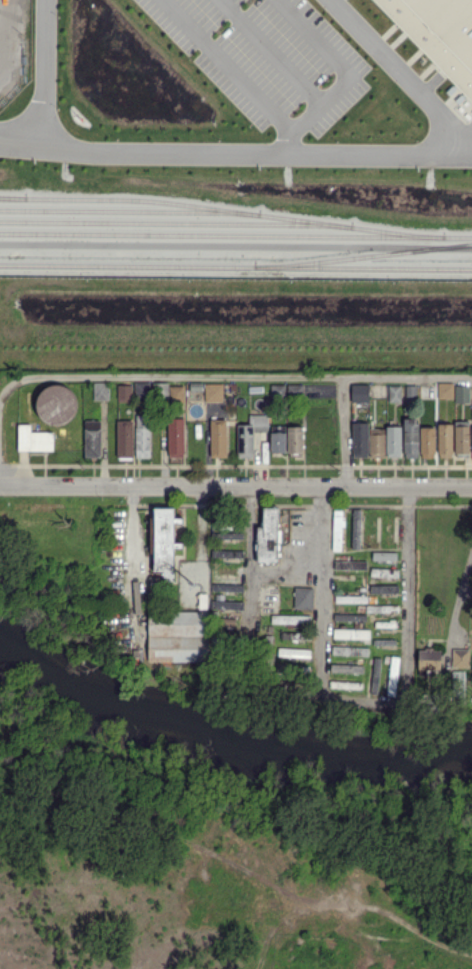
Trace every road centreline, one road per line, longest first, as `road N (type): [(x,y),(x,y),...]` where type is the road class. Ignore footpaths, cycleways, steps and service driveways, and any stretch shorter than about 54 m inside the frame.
road 1 (residential): [(0,486),(471,487)]

